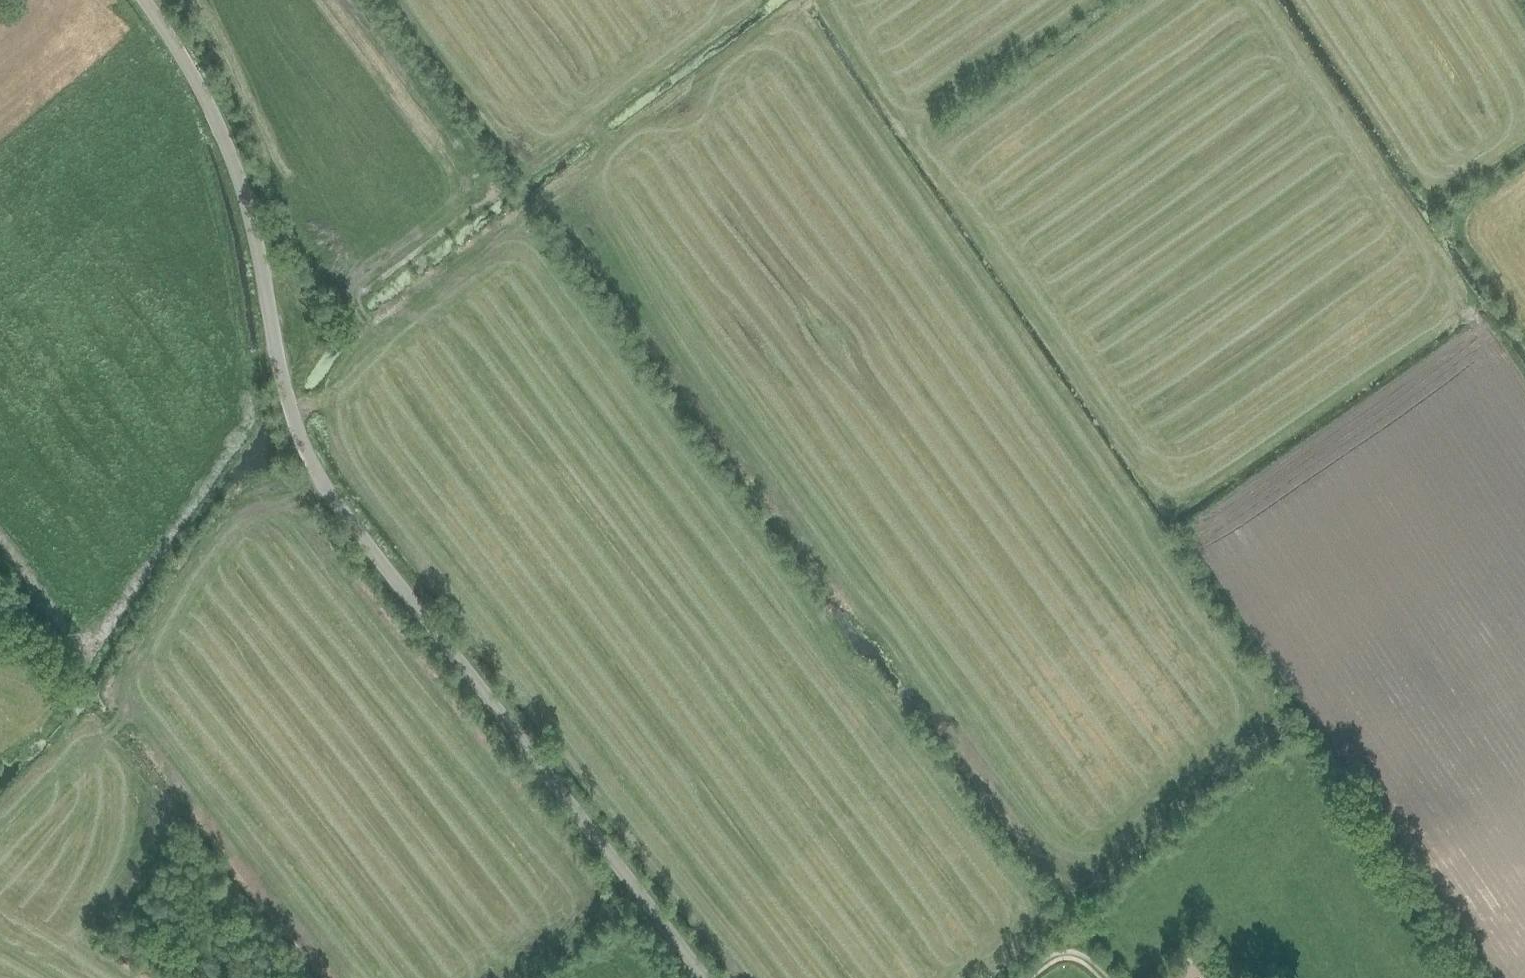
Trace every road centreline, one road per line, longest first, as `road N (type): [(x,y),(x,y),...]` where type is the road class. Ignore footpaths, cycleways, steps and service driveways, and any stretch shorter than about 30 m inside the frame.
road 1 (unclassified): [(700,977),(316,480),(289,413),(254,225),(220,129),(137,0)]

